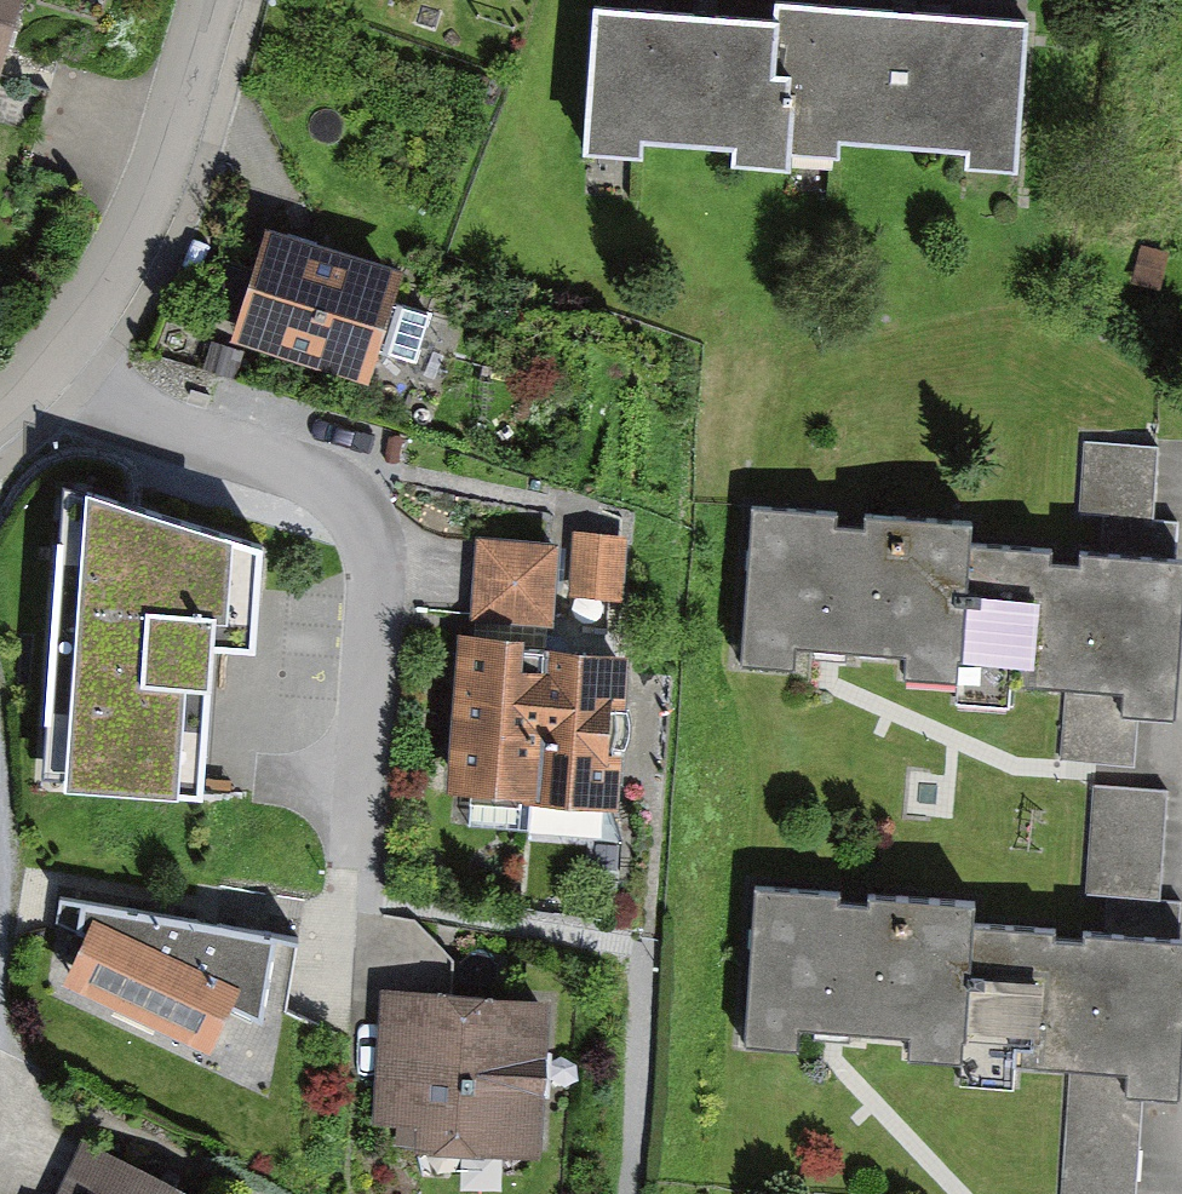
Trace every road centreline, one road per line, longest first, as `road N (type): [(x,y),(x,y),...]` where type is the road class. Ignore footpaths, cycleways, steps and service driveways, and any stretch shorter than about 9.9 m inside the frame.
road 1 (residential): [(335,1007),(381,586),(366,522),(333,485),(86,389),(51,366)]
road 2 (residential): [(215,0),(149,212),(51,366)]

